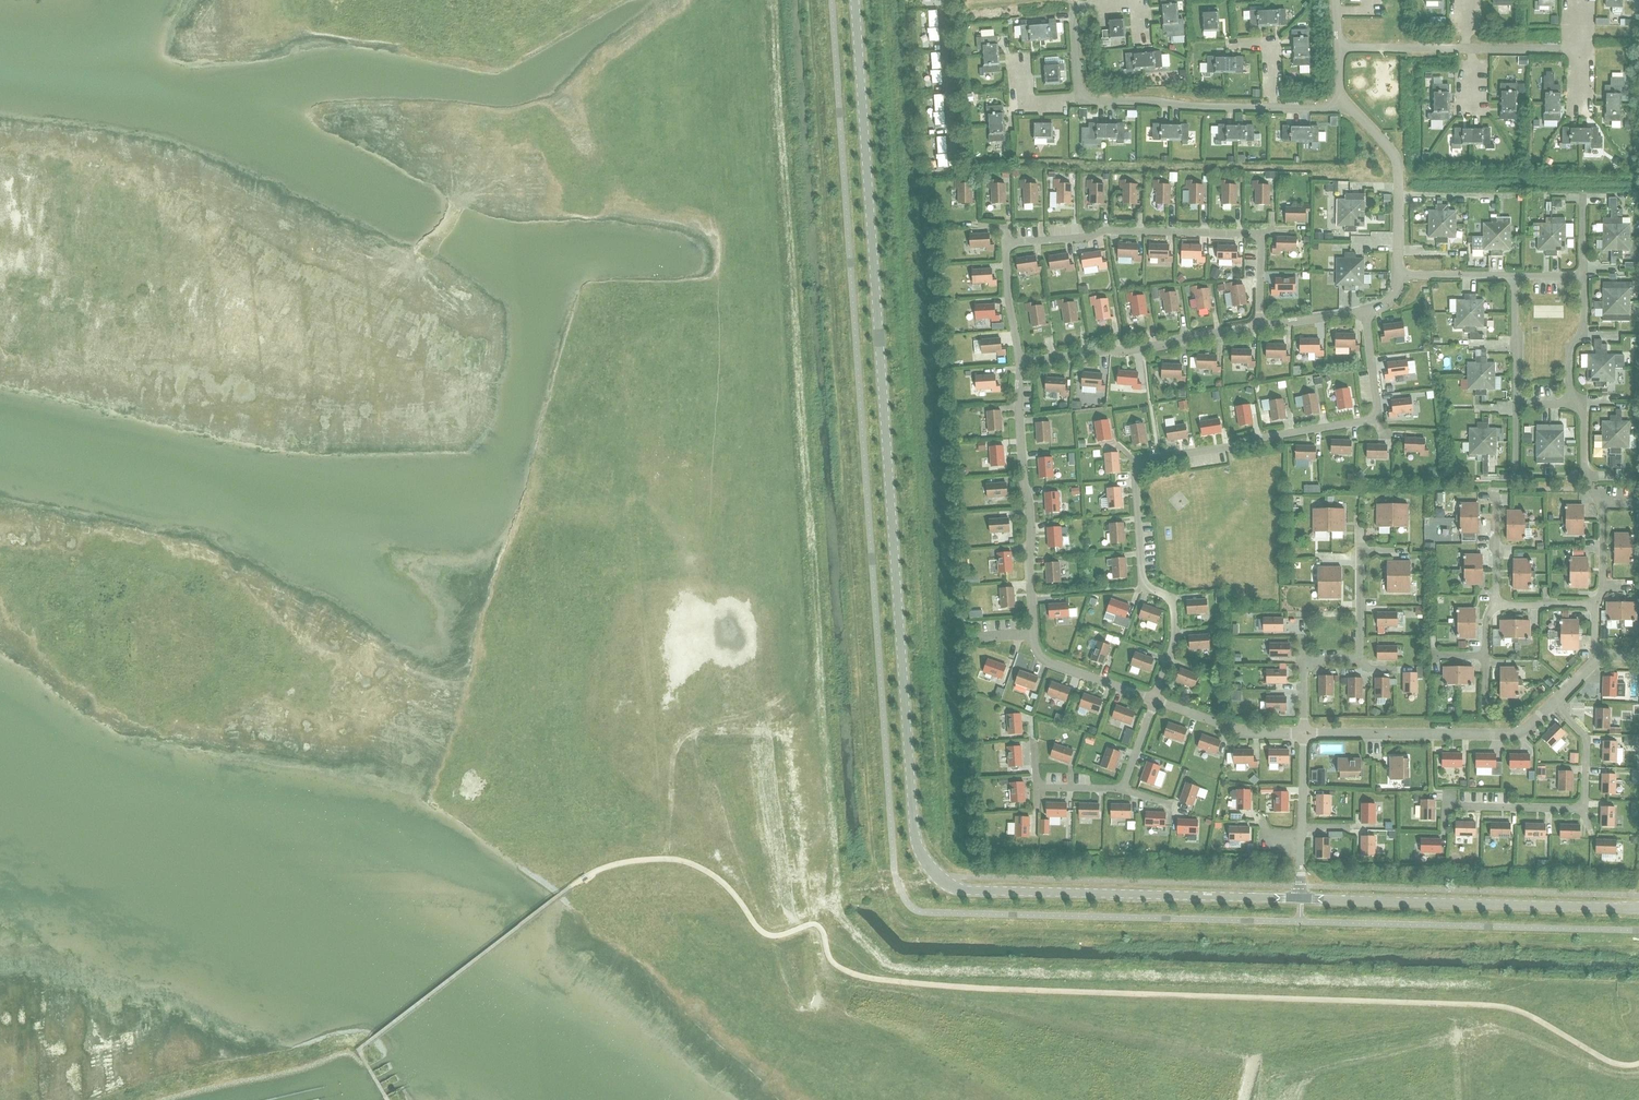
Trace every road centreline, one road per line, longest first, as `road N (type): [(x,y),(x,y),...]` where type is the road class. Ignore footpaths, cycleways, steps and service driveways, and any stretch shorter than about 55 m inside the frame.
road 1 (unclassified): [(855,0),(915,831),(926,862),(959,889),(1302,897)]
road 2 (residential): [(1365,310),(1378,416),(1135,461),(1143,586),(1174,612),(1173,650),(1155,699)]
road 3 (residential): [(1275,110),(1080,101),(1077,8),(1139,5)]
road 4 (residential): [(1259,326),(1262,233),(1108,230),(1007,242)]
road 5 (unclassified): [(1302,897),(1638,908)]
road 6 (residential): [(1034,635),(1020,362)]
road 7 (residential): [(1556,700),(1524,732),(1305,732)]
road 8 (residential): [(1556,700),(1589,739),(1585,811),(1446,808)]
road 9 (residential): [(1020,362),(1259,326)]
road 10 (residential): [(1339,49),(1579,50)]
road 11 (residential): [(1305,732),(1307,657),(1357,655),(1358,547)]
road 12 (residential): [(1399,277),(1399,166),(1351,109)]
road 13 (residential): [(1305,732),(1241,731),(1155,699)]
road 14 (residential): [(1155,699),(1045,659),(1034,635)]
road 15 (residential): [(1583,276),(1586,323),(1568,347),(1571,402)]
road 16 (residential): [(1514,278),(1518,402)]
road 17 (residential): [(1007,242),(1020,362)]

